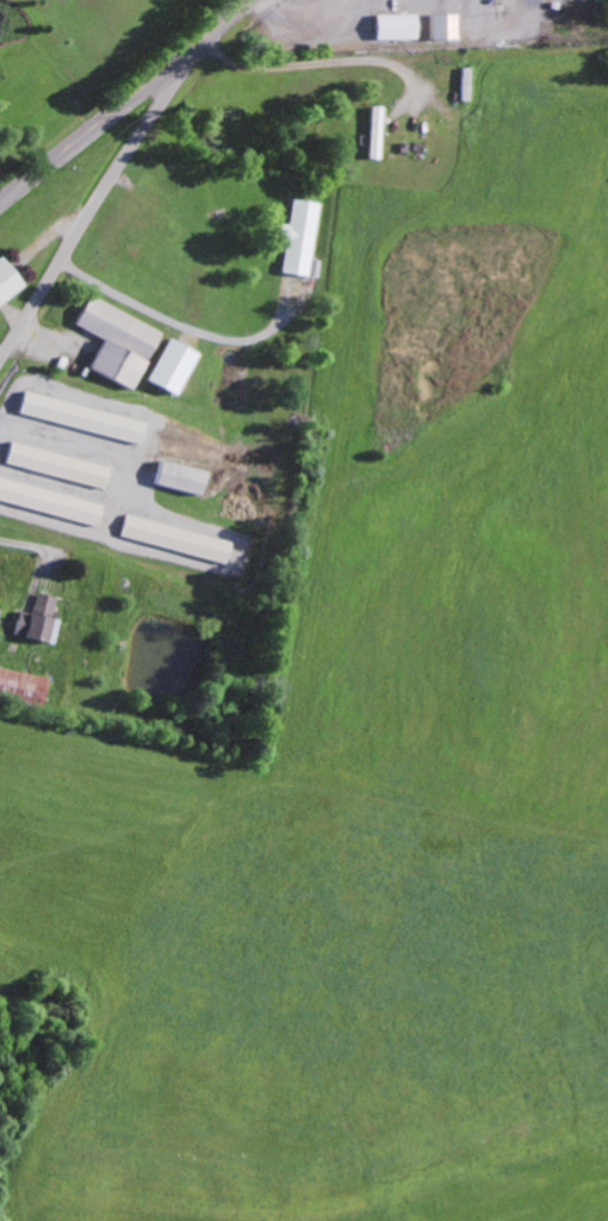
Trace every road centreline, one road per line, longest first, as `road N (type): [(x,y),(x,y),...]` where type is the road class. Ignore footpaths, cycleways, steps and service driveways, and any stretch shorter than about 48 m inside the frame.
road 1 (residential): [(0,362),(204,37)]
road 2 (secondary): [(250,0),(0,201)]

